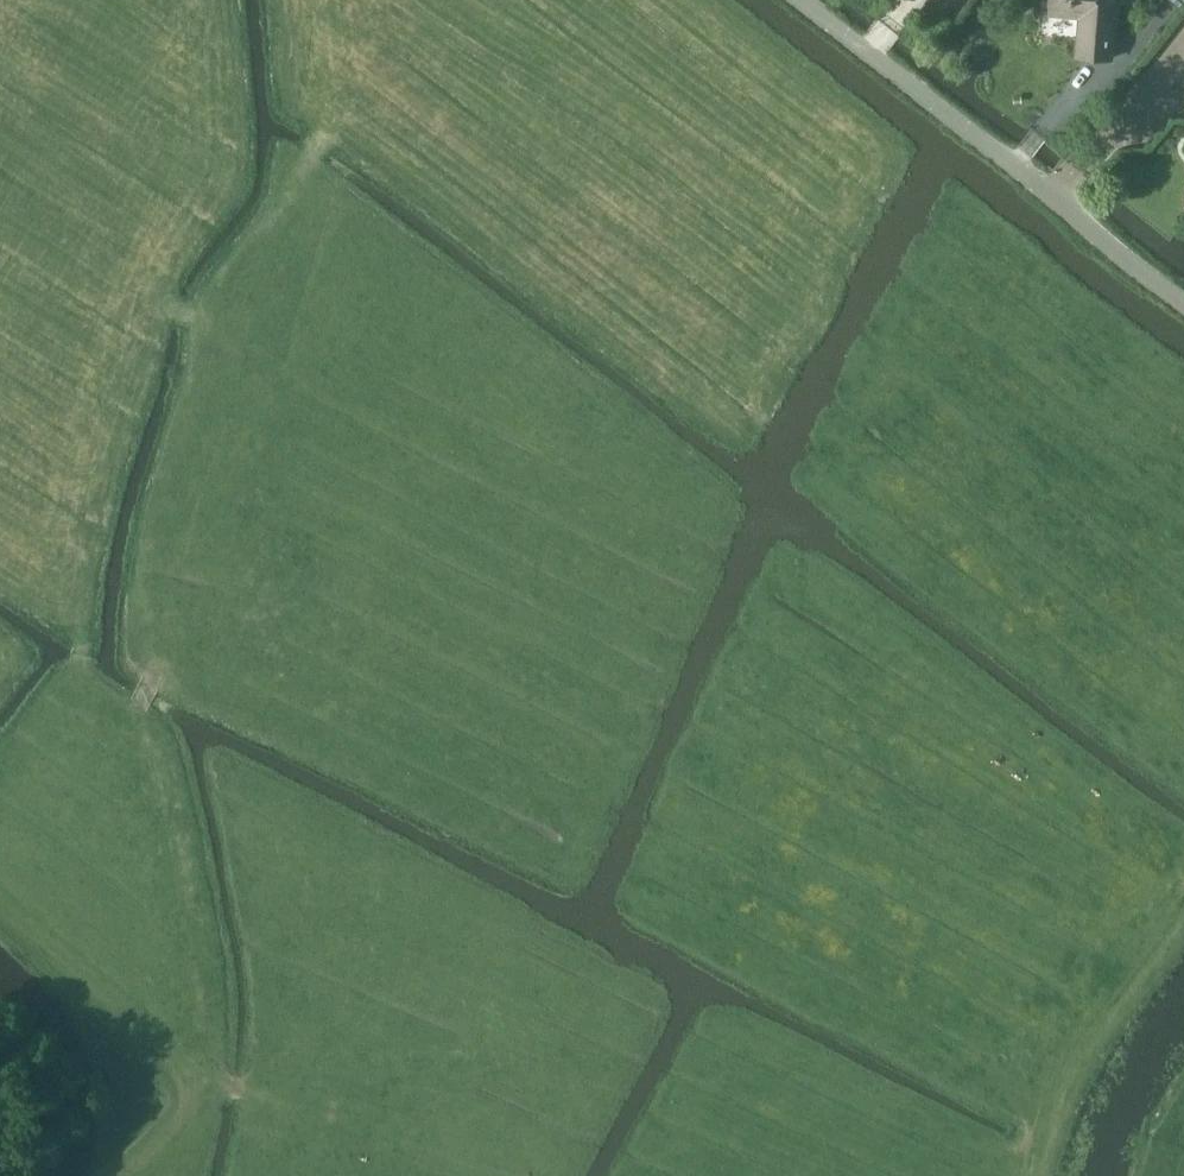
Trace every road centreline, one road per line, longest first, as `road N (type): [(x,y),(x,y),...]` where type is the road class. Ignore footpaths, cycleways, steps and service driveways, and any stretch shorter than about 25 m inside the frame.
road 1 (residential): [(1183,299),(798,0)]

